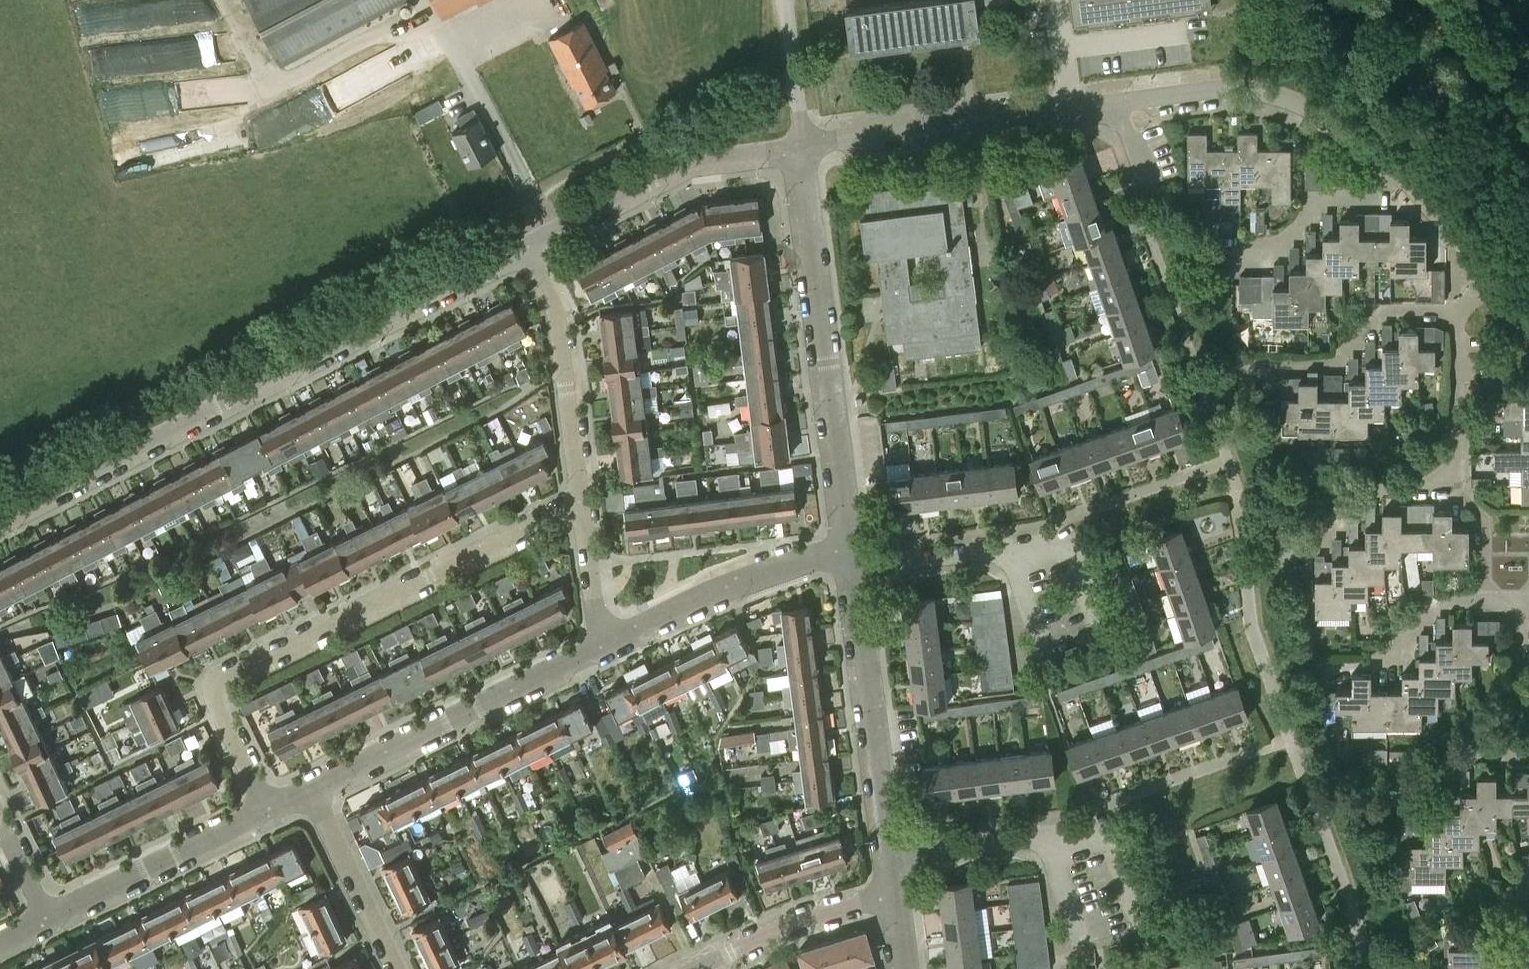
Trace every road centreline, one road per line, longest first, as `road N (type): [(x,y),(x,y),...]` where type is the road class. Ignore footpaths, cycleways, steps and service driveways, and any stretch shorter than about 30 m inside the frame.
road 1 (residential): [(0,521),(529,246)]
road 2 (residential): [(265,810),(214,703),(212,684),(224,672),(581,500)]
road 3 (residential): [(850,552),(799,148)]
road 4 (residential): [(310,789),(601,649)]
road 5 (residential): [(1401,173),(1350,129),(1266,90),(1230,88),(1105,106)]
road 6 (residential): [(799,148),(1105,106)]
road 7 (residential): [(890,857),(852,568)]
road 8 (residential): [(529,246),(683,166),(799,148)]
road 9 (residential): [(601,649),(726,589),(850,552)]
road 10 (residential): [(581,500),(557,309),(529,246)]
road 11 (residential): [(852,568),(996,550),(1012,560),(1045,651)]
road 12 (residential): [(47,918),(265,810)]
road 13 (residential): [(1241,365),(1339,364),(1379,315),(1456,307)]
road 14 (residential): [(890,857),(1089,827),(1110,832)]
road 15 (residential): [(694,968),(894,895)]
road 16 (residential): [(1236,278),(1236,268),(1267,260),(1315,210),(1401,173)]
road 17 (residential): [(396,968),(310,789)]
road 18 (residential): [(1456,488),(1456,307)]
road 19 (residential): [(1305,540),(1372,492),(1456,488)]
road 20 (residential): [(601,649),(581,500)]
road 21 (residential): [(799,148),(787,0)]
road 22 (residential): [(1402,803),(1424,795),(1463,756),(1528,755)]
road 23 (residential): [(1495,281),(1401,173)]
road 24 (residential): [(1376,659),(1442,606),(1483,601)]
road 25 (residential): [(1483,601),(1483,525),(1456,488)]

